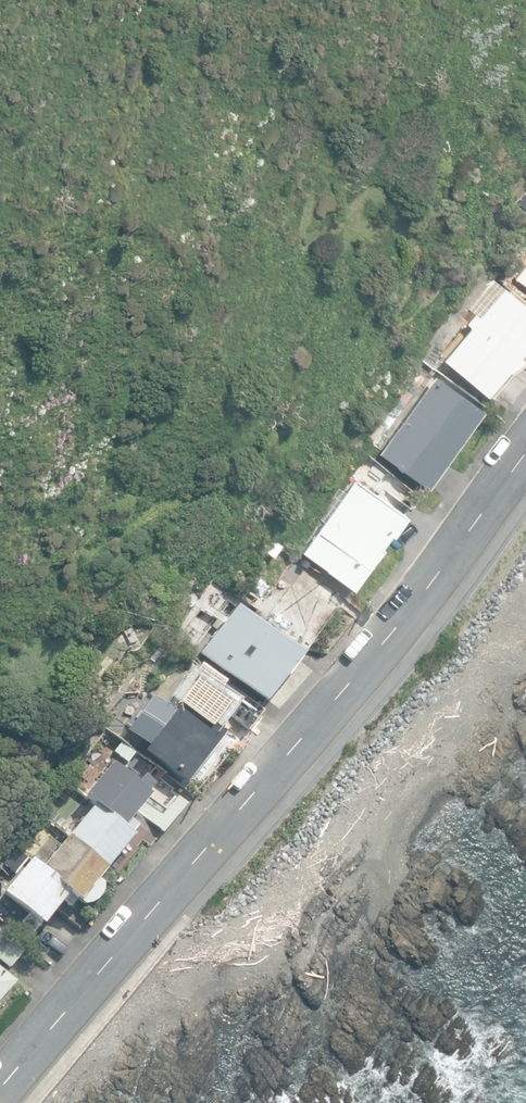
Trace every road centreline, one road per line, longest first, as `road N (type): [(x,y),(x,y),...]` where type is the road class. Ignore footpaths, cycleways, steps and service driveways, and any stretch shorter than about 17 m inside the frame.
road 1 (unclassified): [(525,449),(257,789),(0,1085)]

